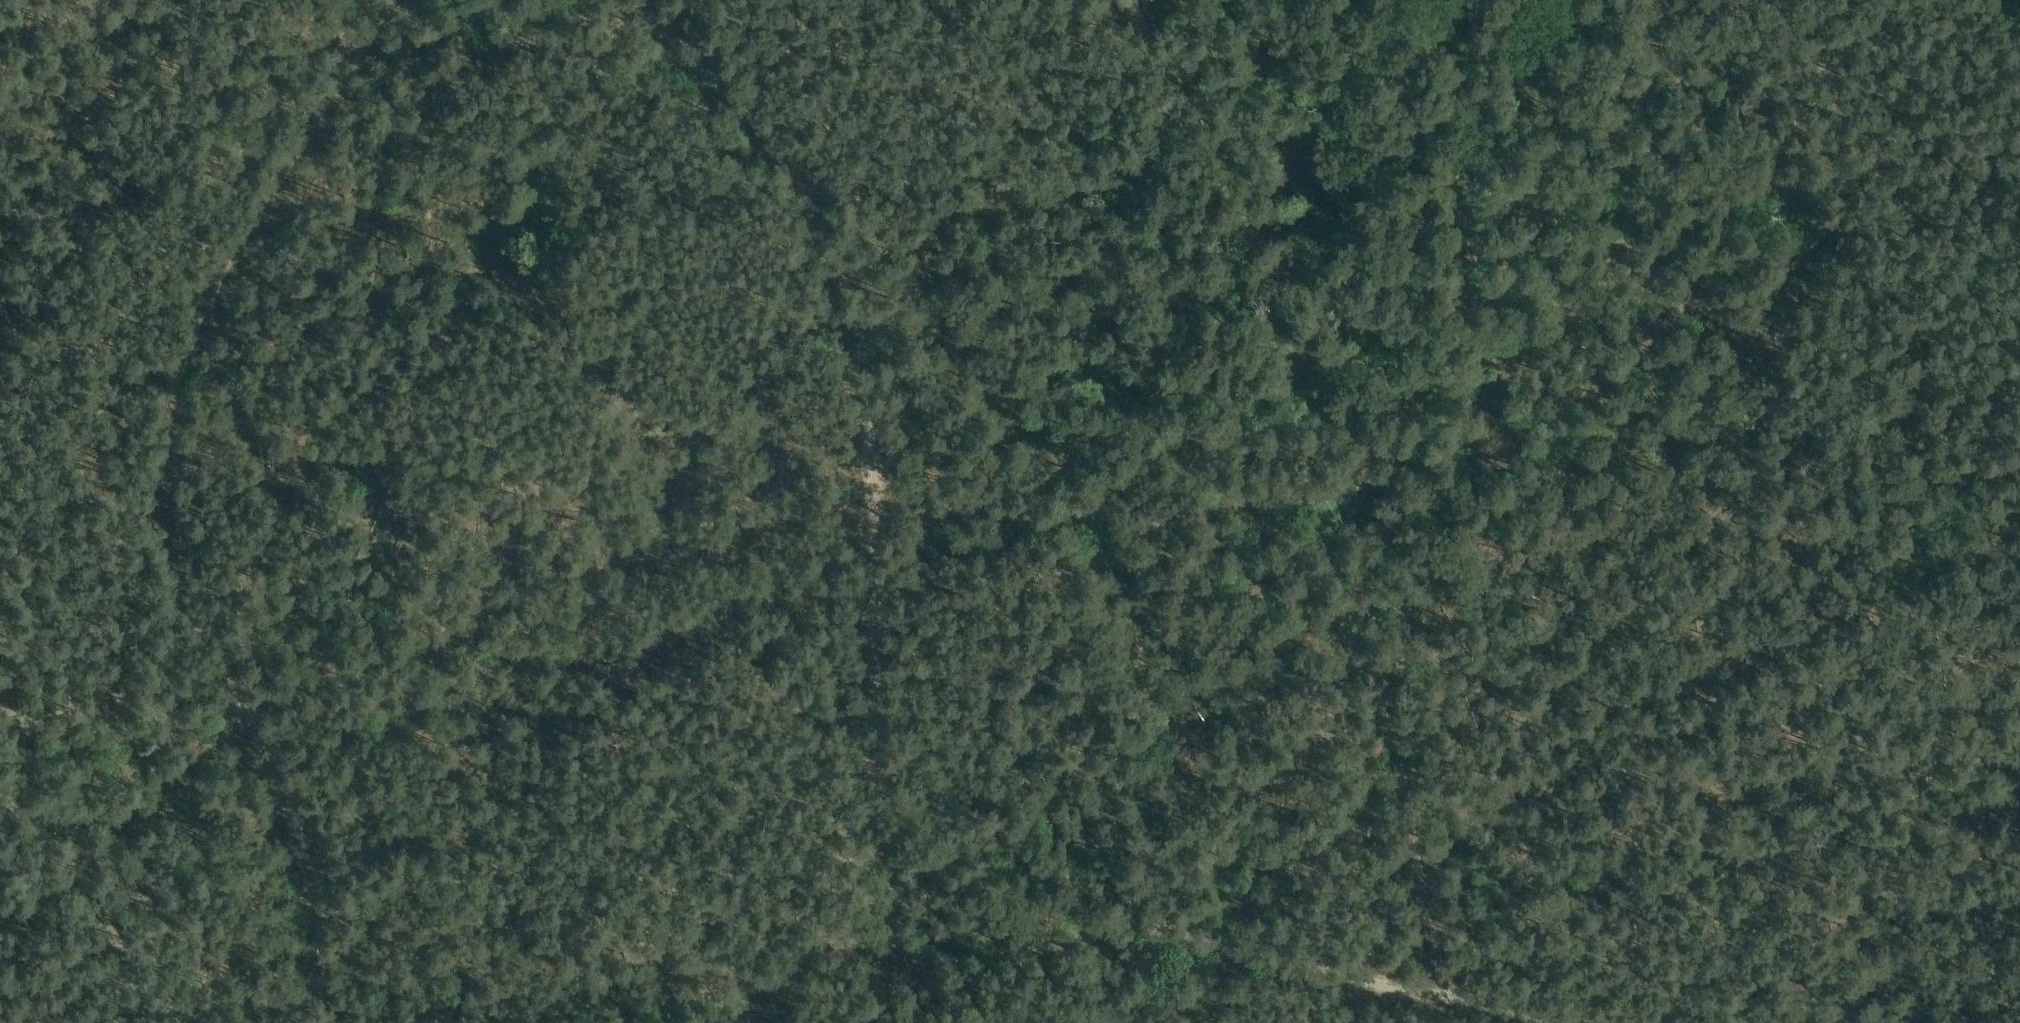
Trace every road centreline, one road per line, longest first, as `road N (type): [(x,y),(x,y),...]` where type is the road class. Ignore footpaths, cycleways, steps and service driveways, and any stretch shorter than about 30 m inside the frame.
road 1 (track): [(622,0),(789,160),(860,326),(875,447),(871,782),(877,825),(894,867),(934,903),(977,926),(1237,951),(1539,1022)]
road 2 (track): [(2019,179),(1841,172),(1751,182),(1697,210),(1636,286),(1608,307),(1419,386),(1395,406),(1336,546),(1401,750),(1432,936),(1452,999)]
road 3 (track): [(1612,1022),(1453,995)]

